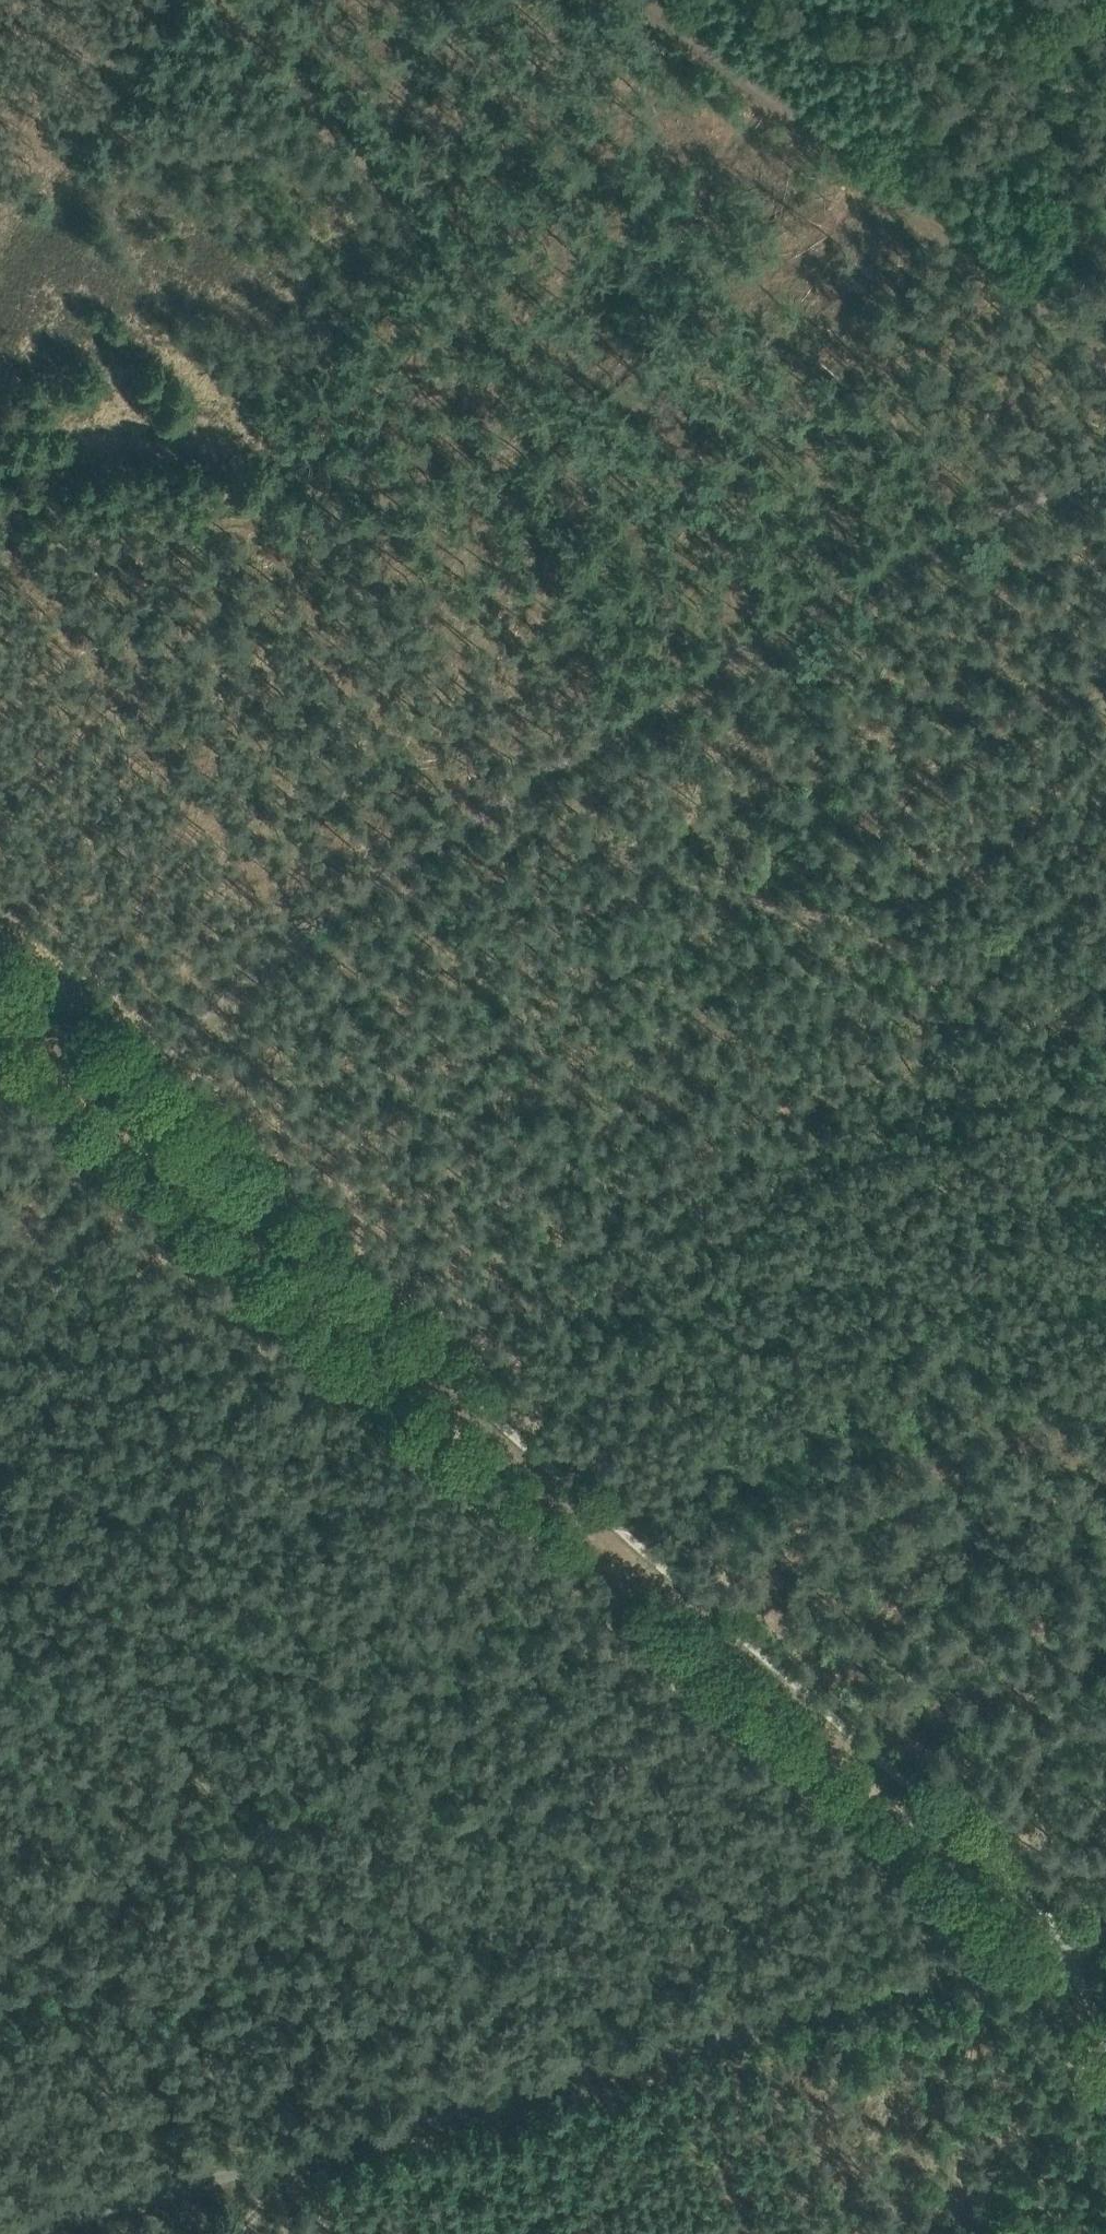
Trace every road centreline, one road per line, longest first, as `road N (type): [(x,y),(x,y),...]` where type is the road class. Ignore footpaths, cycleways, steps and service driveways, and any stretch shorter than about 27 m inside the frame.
road 1 (track): [(1105,372),(637,0)]
road 2 (track): [(0,1275),(141,1104)]

